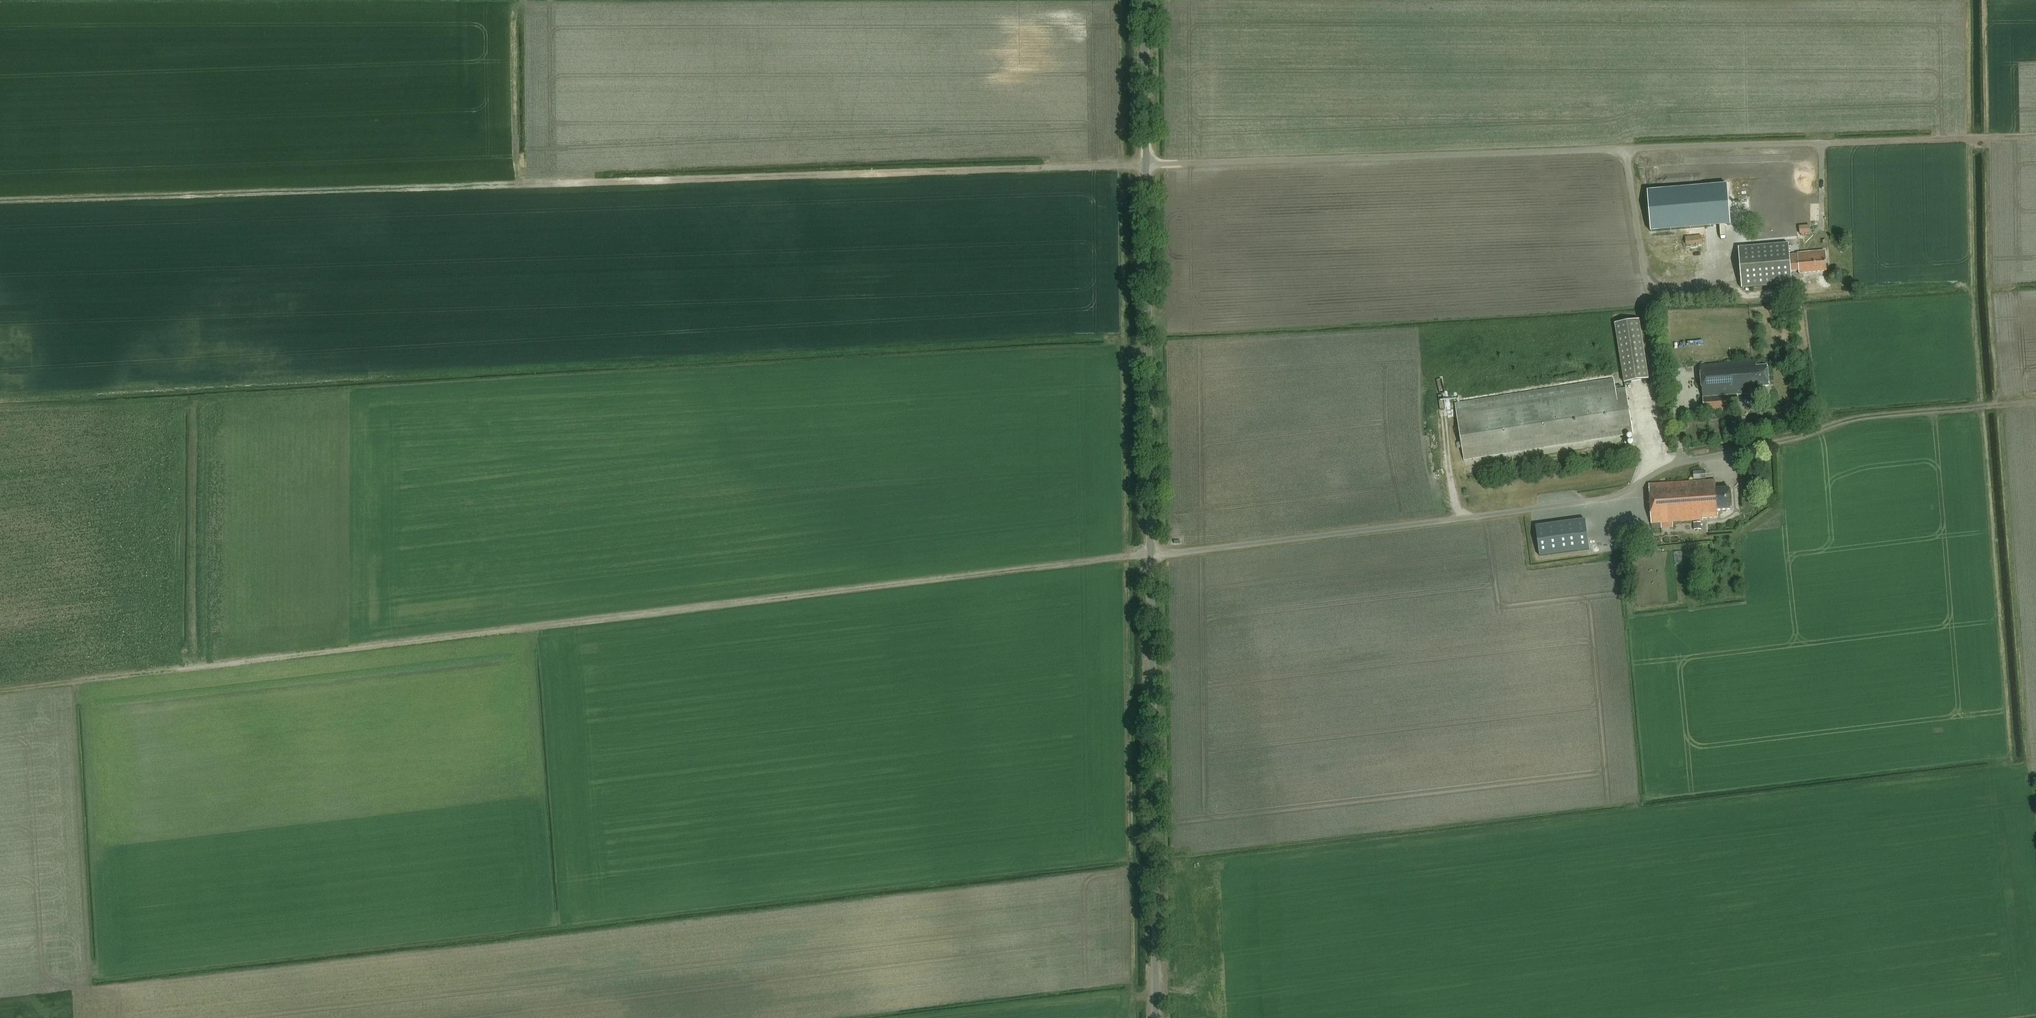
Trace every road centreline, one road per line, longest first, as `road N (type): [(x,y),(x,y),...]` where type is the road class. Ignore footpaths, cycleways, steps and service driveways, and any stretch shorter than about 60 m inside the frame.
road 1 (unclassified): [(1155,1017),(1144,0)]

